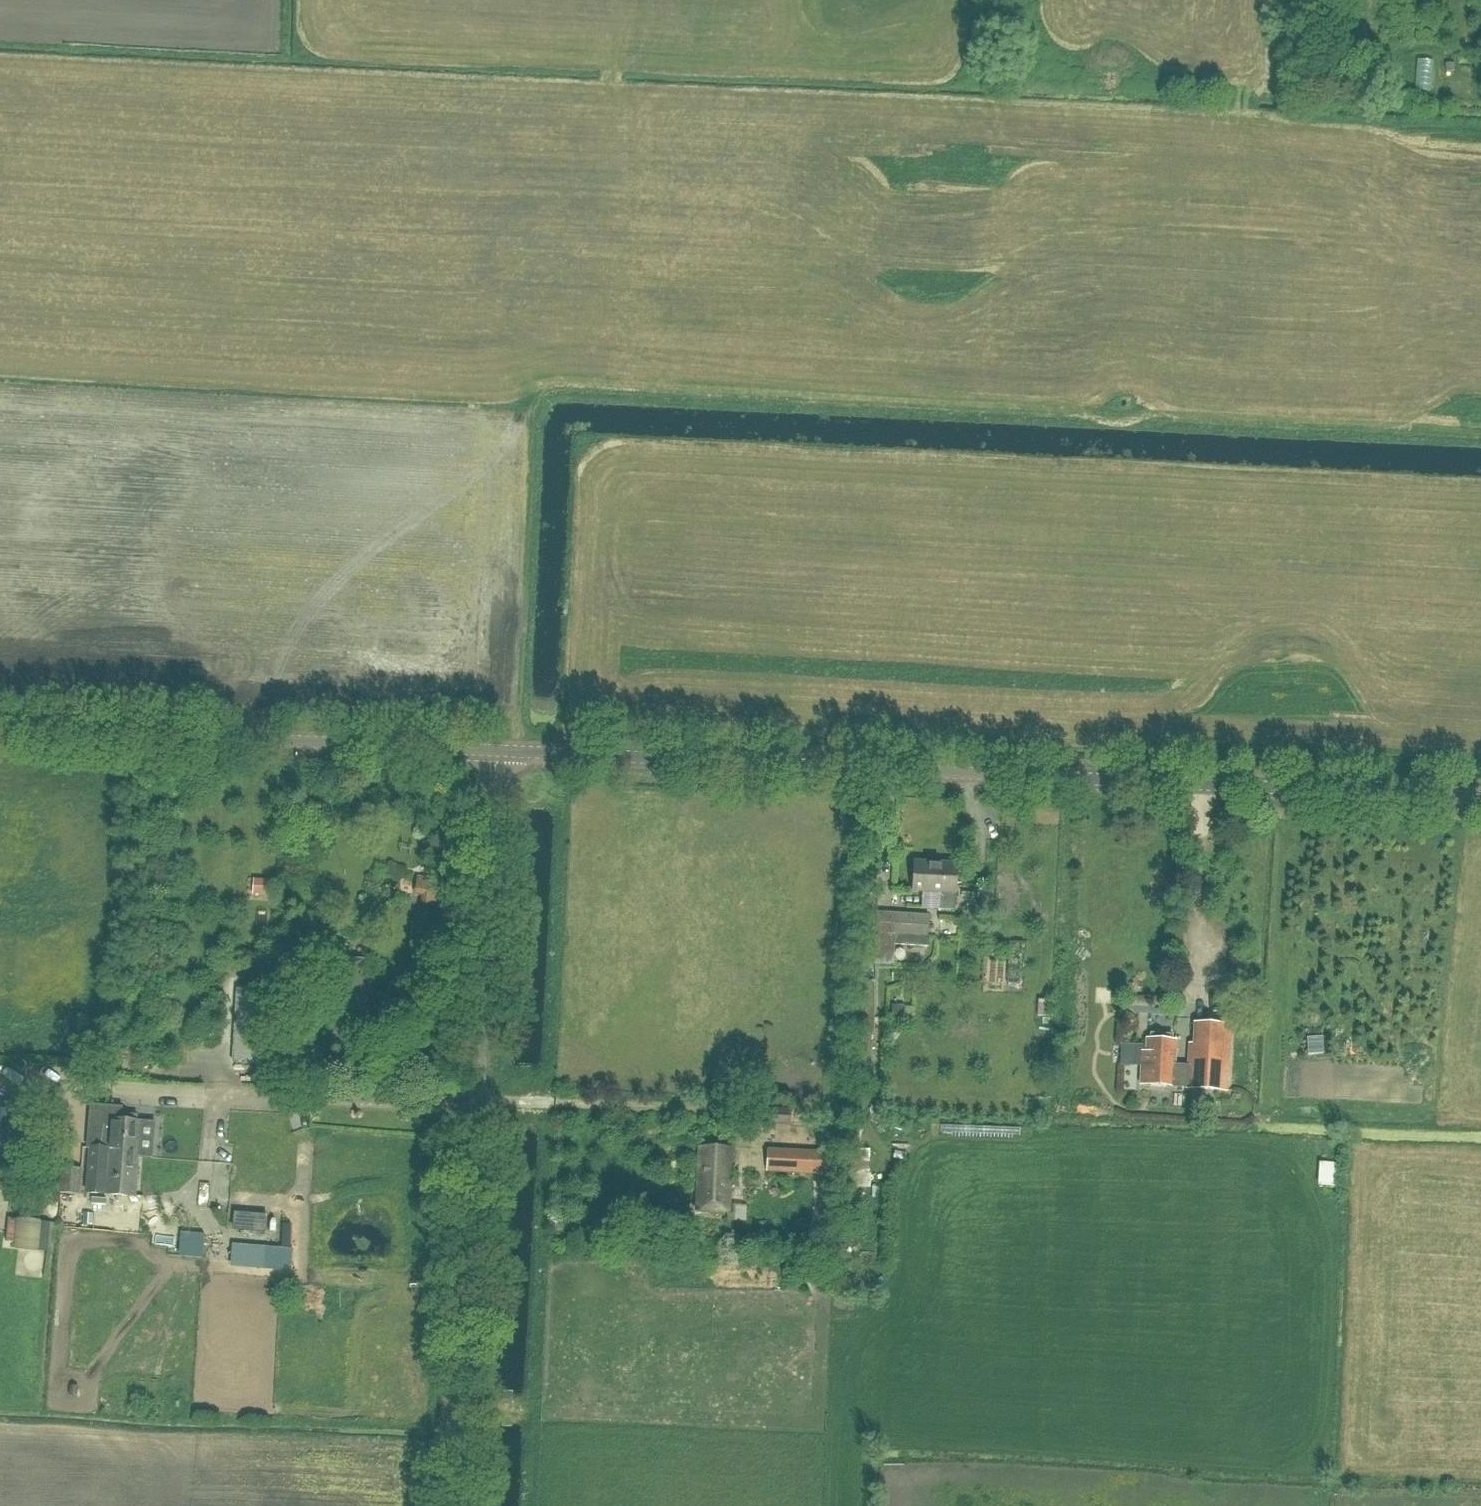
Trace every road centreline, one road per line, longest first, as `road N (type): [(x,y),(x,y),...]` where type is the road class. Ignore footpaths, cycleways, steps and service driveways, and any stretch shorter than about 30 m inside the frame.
road 1 (tertiary): [(1480,799),(497,752)]
road 2 (unclassified): [(455,1505),(497,752)]
road 3 (tertiary): [(497,752),(0,728)]

